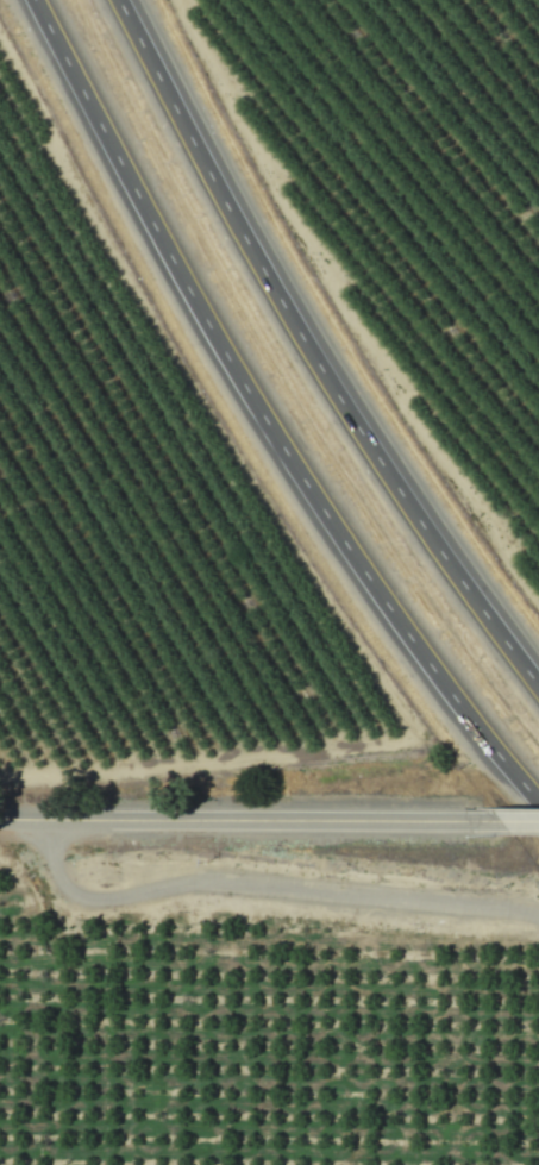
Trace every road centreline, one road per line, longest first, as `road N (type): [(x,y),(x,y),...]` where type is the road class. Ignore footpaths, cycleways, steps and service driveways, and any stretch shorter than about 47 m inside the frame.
road 1 (motorway): [(39,0),(208,327),(358,565),(538,805)]
road 2 (motorway): [(538,681),(455,572),(277,287),(124,0)]
road 3 (residential): [(0,825),(504,831)]

